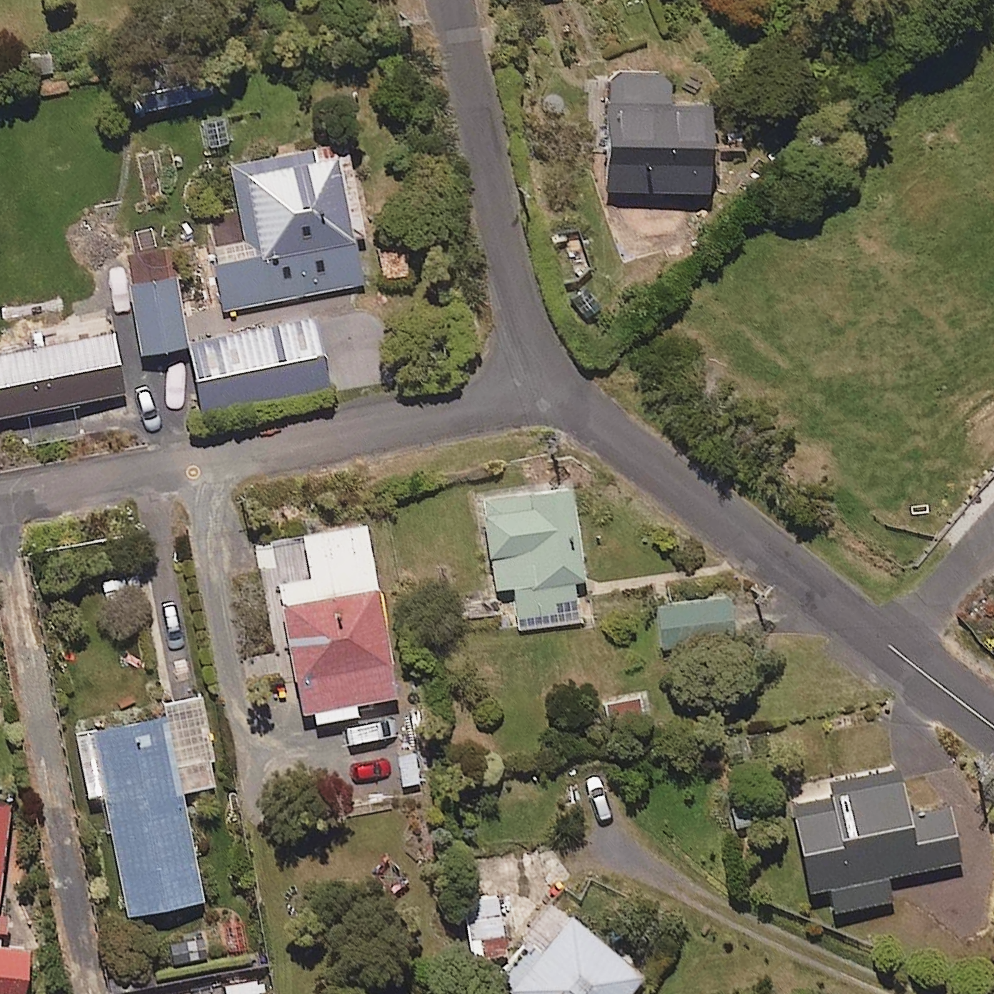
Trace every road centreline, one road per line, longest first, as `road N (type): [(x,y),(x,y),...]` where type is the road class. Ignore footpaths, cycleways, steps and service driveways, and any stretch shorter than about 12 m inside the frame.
road 1 (residential): [(0,506),(570,396)]
road 2 (residential): [(570,396),(993,725)]
road 3 (residential): [(458,0),(514,286),(536,349),(570,396)]

